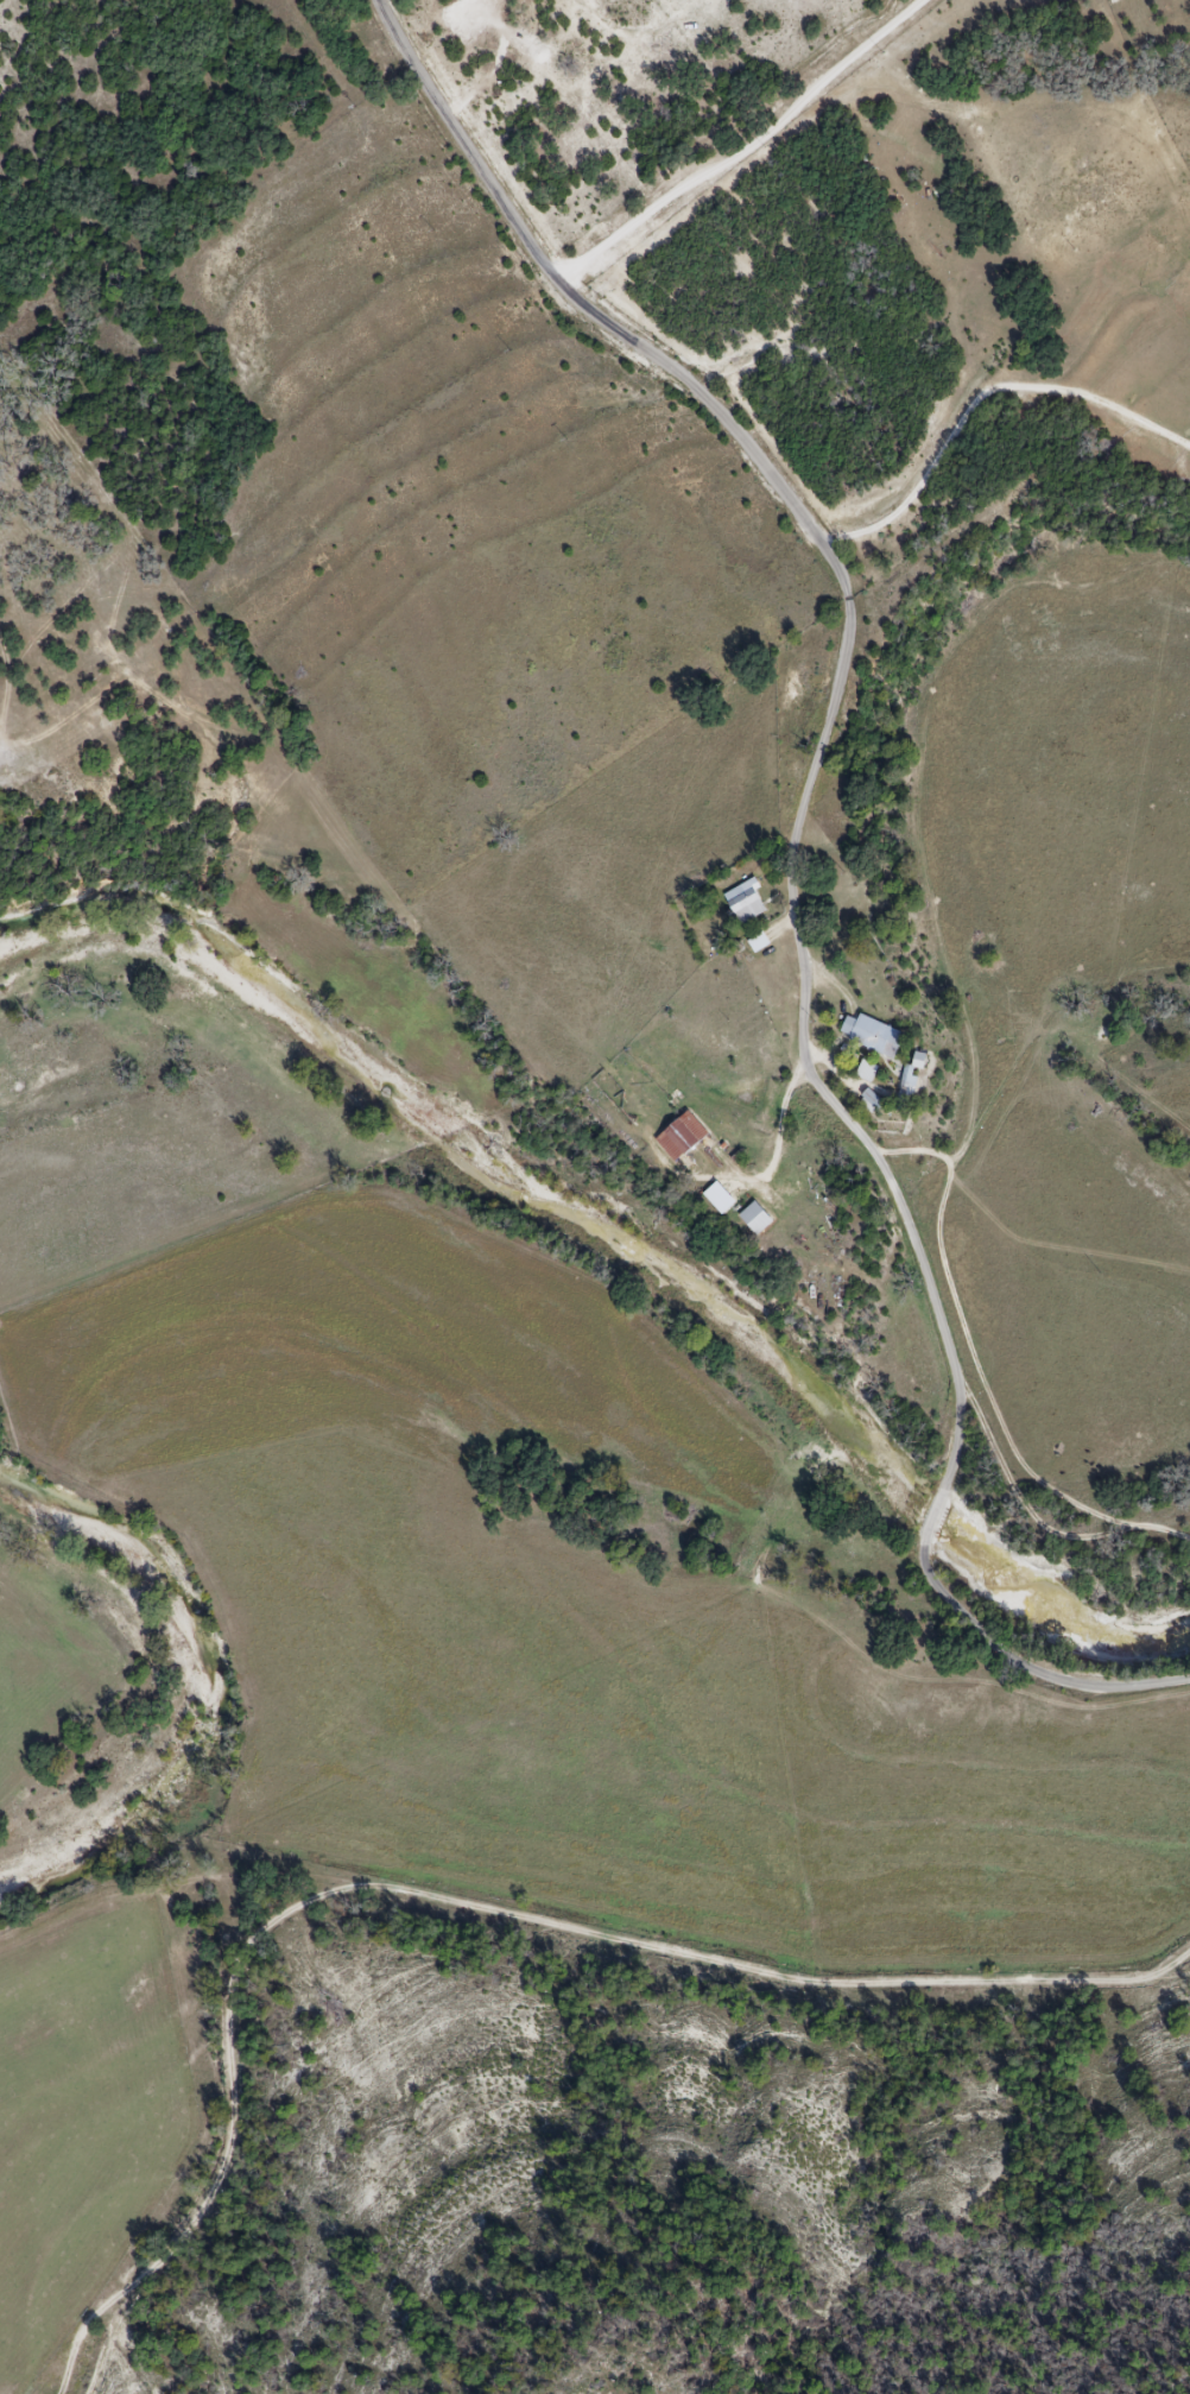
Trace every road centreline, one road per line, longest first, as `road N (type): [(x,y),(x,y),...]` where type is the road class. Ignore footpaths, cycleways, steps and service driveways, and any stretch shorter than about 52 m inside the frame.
road 1 (residential): [(950,1477),(957,1413),(947,1344),(903,1215),(882,1174),(804,1068),(805,955),(790,890),(852,604),(817,531),(704,387),(572,298),(471,164),(379,0)]
road 2 (residential): [(1189,1679),(1083,1687),(1031,1669),(936,1584),(923,1550)]

